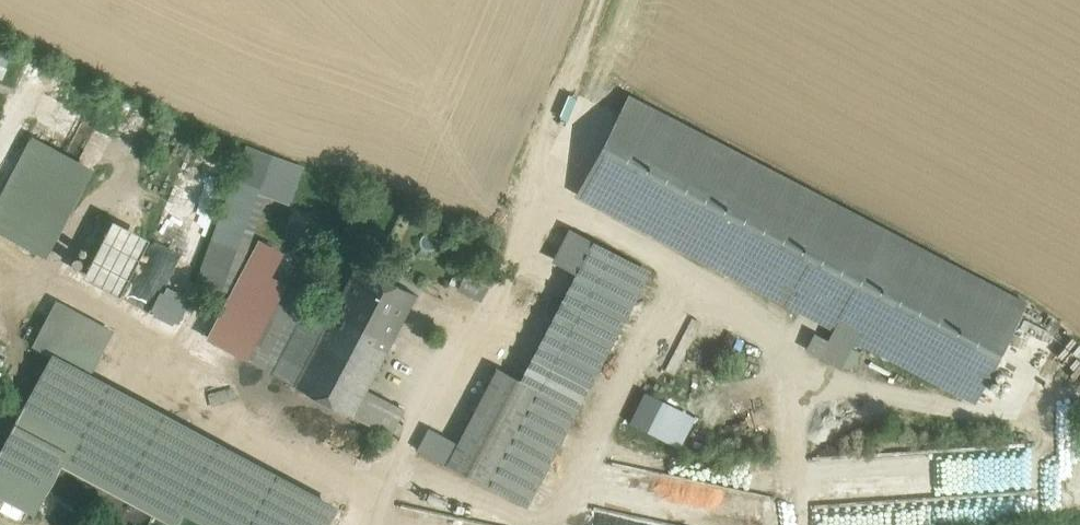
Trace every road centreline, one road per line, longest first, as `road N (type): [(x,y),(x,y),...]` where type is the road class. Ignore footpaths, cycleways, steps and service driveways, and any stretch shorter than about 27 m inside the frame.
road 1 (track): [(603,0),(497,313),(454,399),(410,458)]

